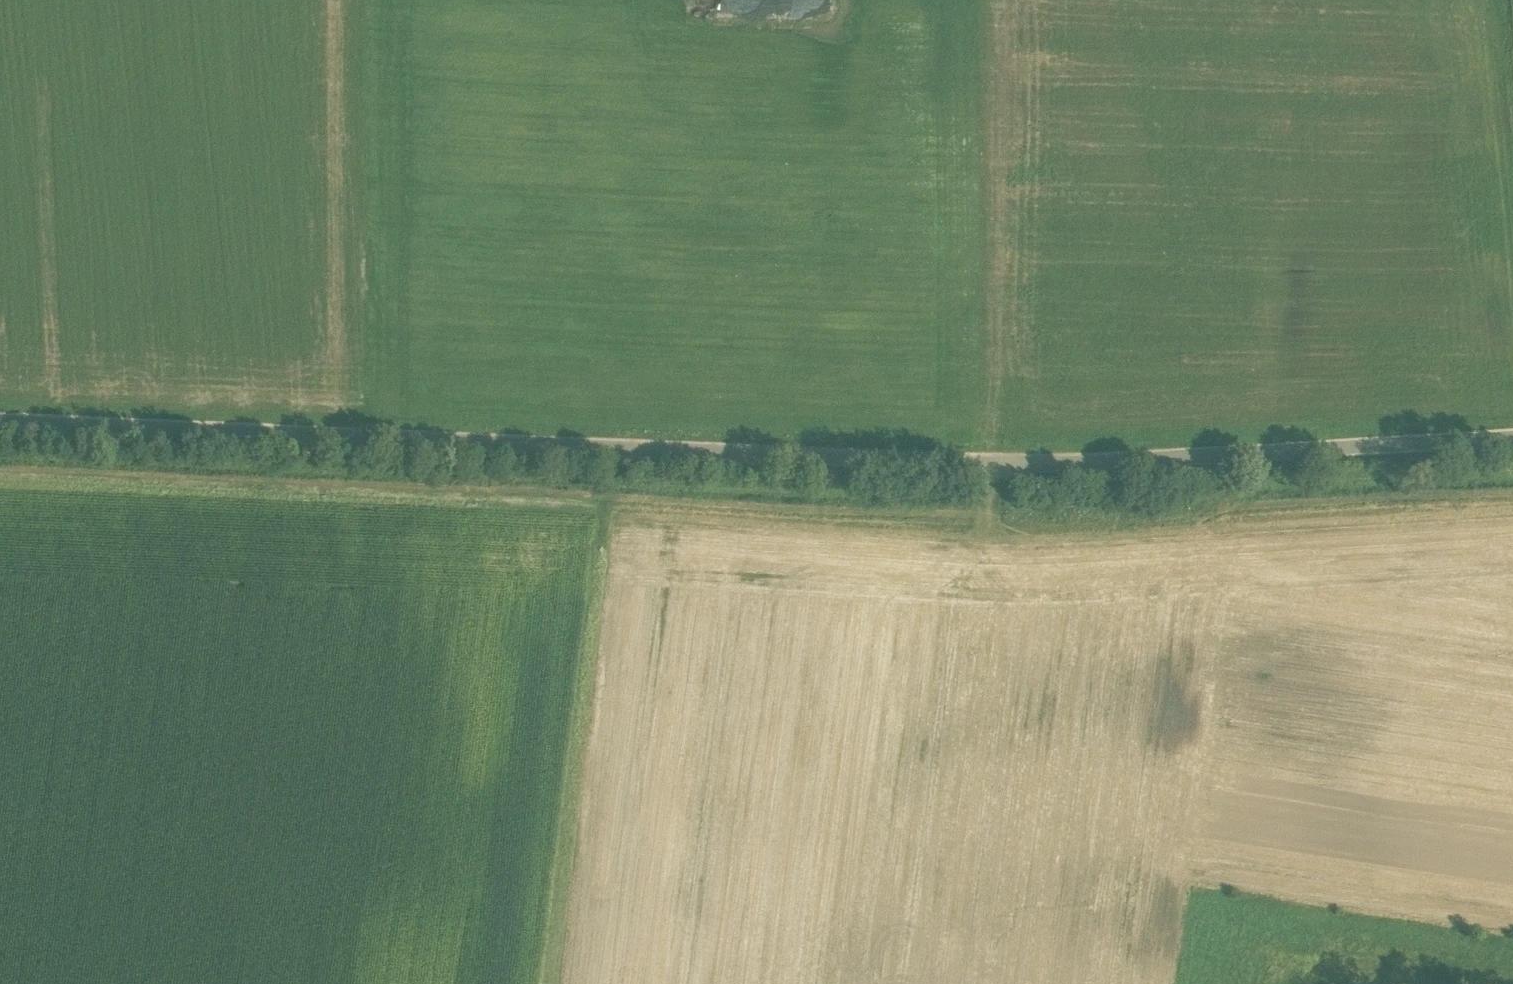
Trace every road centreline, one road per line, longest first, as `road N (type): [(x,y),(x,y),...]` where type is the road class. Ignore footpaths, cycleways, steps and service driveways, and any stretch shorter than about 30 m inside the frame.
road 1 (unclassified): [(1512,437),(997,465),(0,425)]

